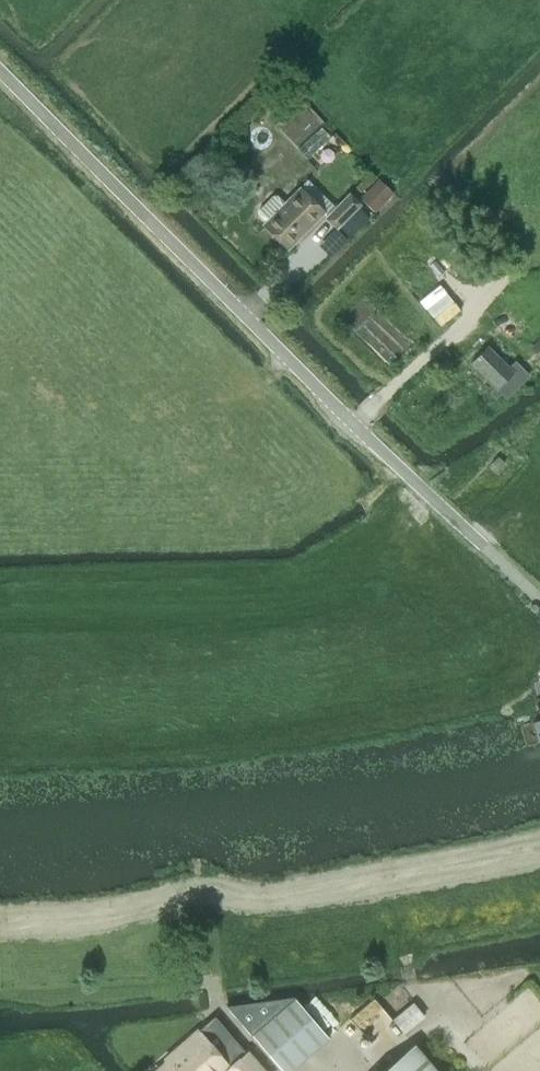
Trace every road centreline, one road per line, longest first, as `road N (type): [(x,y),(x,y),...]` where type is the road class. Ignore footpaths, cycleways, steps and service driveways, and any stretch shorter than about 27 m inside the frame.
road 1 (unclassified): [(539,602),(0,71)]
road 2 (track): [(0,744),(402,720),(539,689)]

